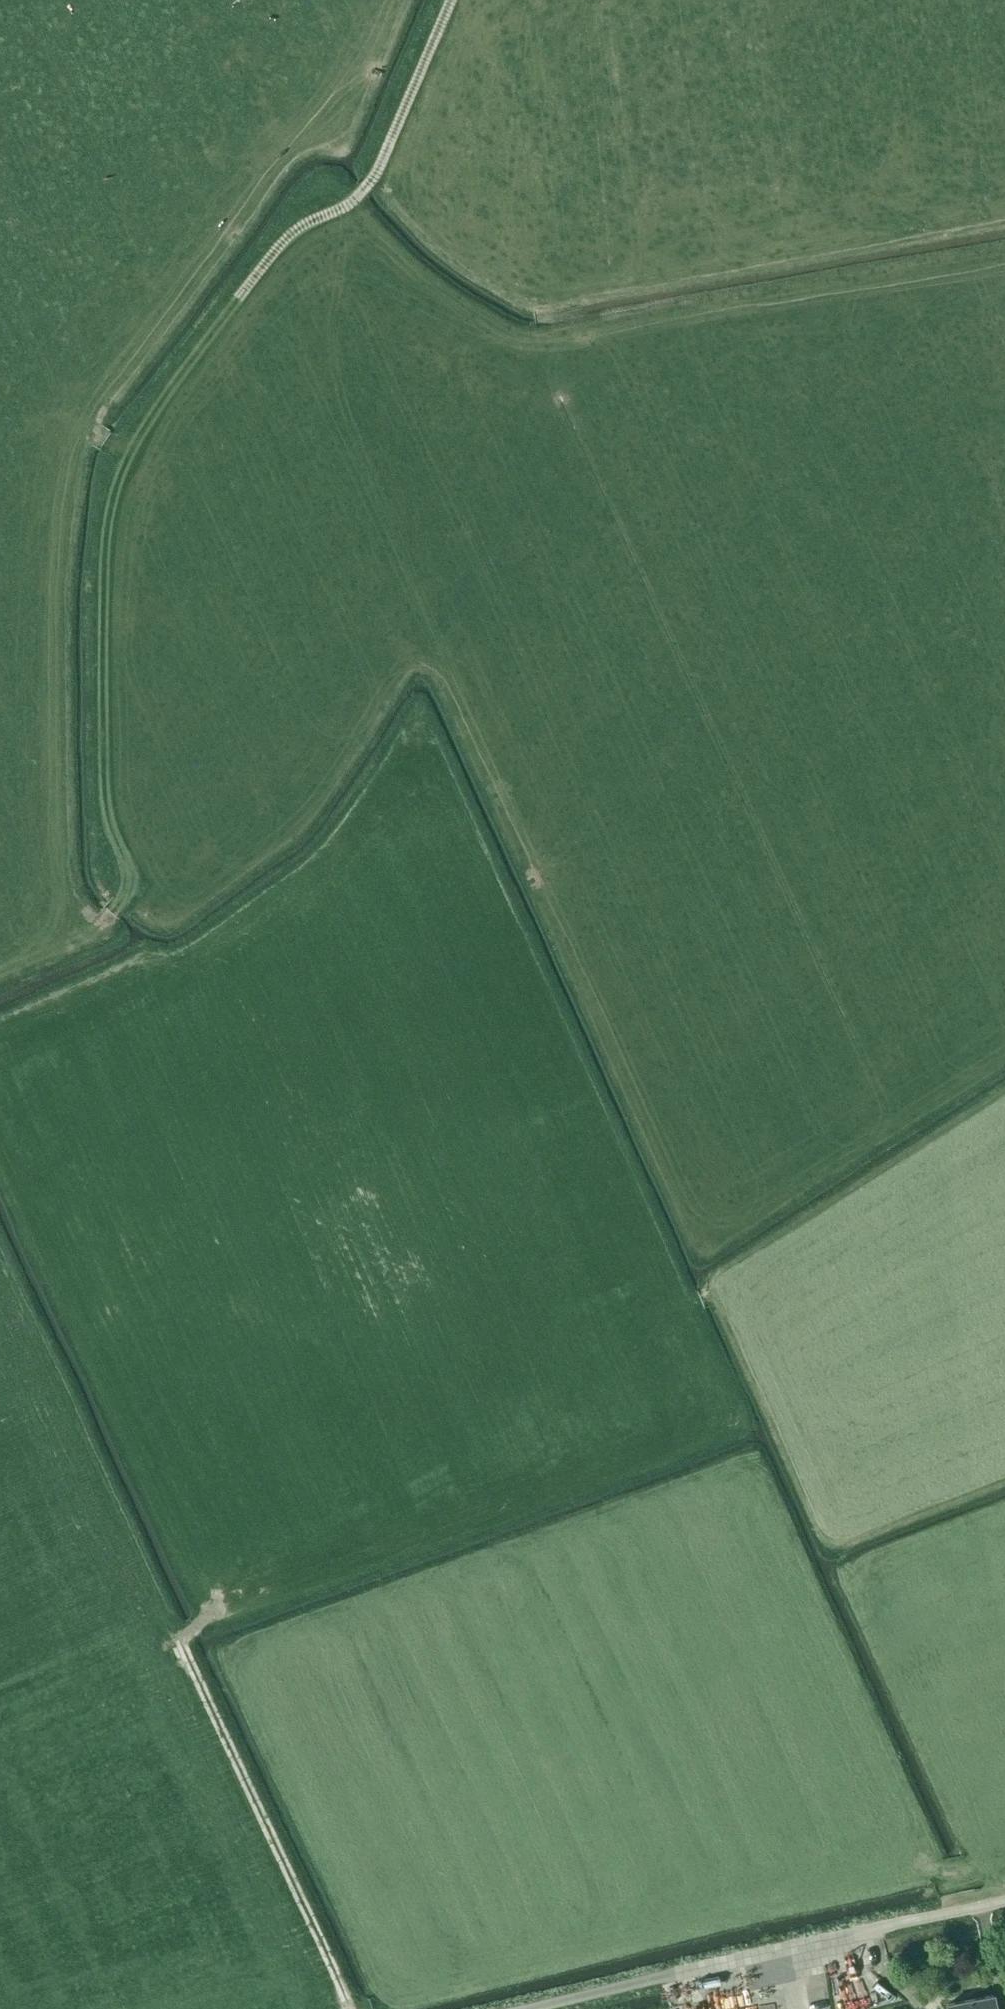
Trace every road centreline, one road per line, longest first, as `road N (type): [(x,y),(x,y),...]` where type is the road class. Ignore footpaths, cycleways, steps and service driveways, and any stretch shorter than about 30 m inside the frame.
road 1 (unclassified): [(529,2008),(1004,1900)]
road 2 (track): [(449,0),(377,170),(349,203),(298,226),(238,297)]

